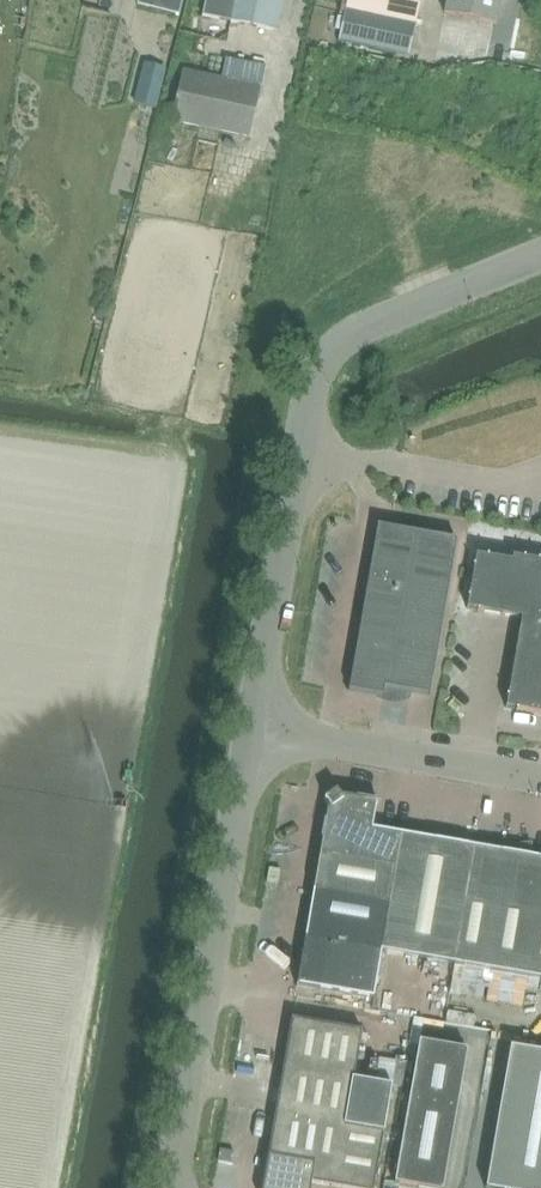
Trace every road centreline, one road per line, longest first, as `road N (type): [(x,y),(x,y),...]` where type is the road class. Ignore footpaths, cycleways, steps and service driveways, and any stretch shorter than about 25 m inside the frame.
road 1 (unclassified): [(255,725),(317,380),(371,326),(540,255)]
road 2 (unclassified): [(175,1187),(255,725)]
road 3 (unclassified): [(540,778),(255,725)]

